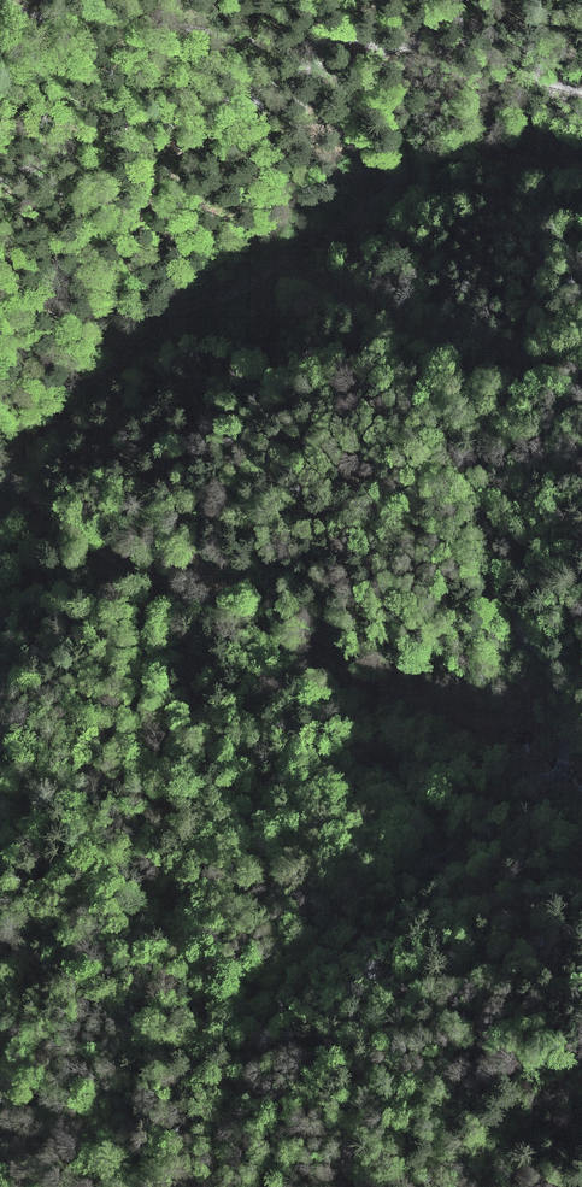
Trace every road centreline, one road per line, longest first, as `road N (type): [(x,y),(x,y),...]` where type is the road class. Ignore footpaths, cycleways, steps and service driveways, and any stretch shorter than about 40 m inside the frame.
road 1 (track): [(200,1186),(192,1133),(197,1025),(290,961),(365,894),(443,857),(460,843),(480,798),(561,774),(569,730),(565,691),(491,566),(475,468),(478,438),(521,360),(541,258),(581,212)]
road 2 (track): [(581,91),(460,46),(388,47),(304,65),(234,95),(158,108),(0,179)]
road 3 (track): [(344,1186),(342,1129),(357,1078),(415,992),(414,969),(400,968),(375,1007),(303,1071),(262,1186)]
road 4 (track): [(388,47),(15,0)]

